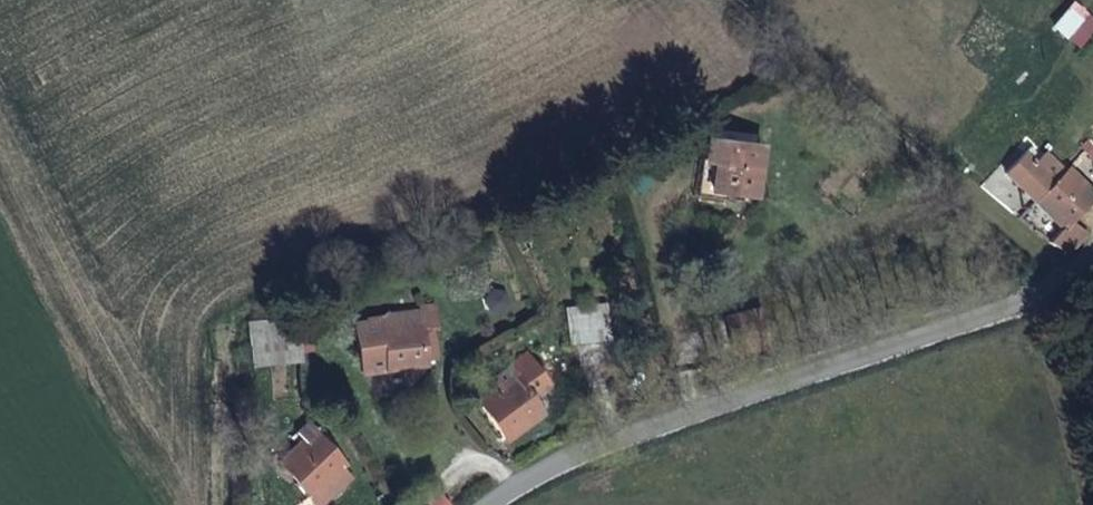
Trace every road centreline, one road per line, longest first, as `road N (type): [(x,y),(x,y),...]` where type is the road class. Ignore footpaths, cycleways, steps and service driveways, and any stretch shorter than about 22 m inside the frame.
road 1 (unclassified): [(1092,246),(1023,309),(896,340),(573,467),(505,504)]
road 2 (track): [(1051,283),(753,0)]

